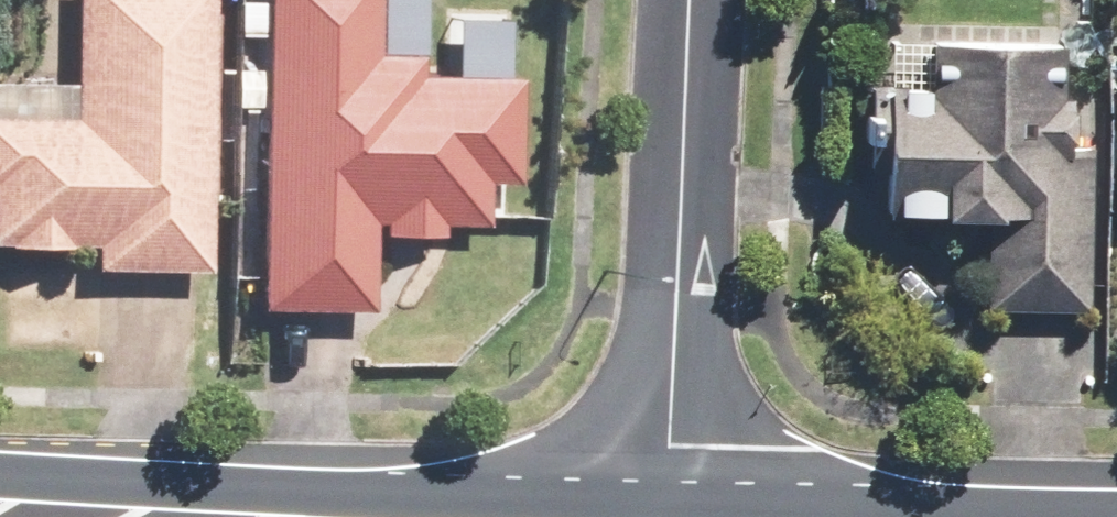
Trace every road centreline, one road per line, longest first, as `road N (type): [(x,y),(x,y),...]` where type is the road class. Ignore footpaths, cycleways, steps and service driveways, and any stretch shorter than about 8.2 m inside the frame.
road 1 (residential): [(698,0),(670,516)]
road 2 (tertiary): [(0,478),(59,479),(211,516)]

